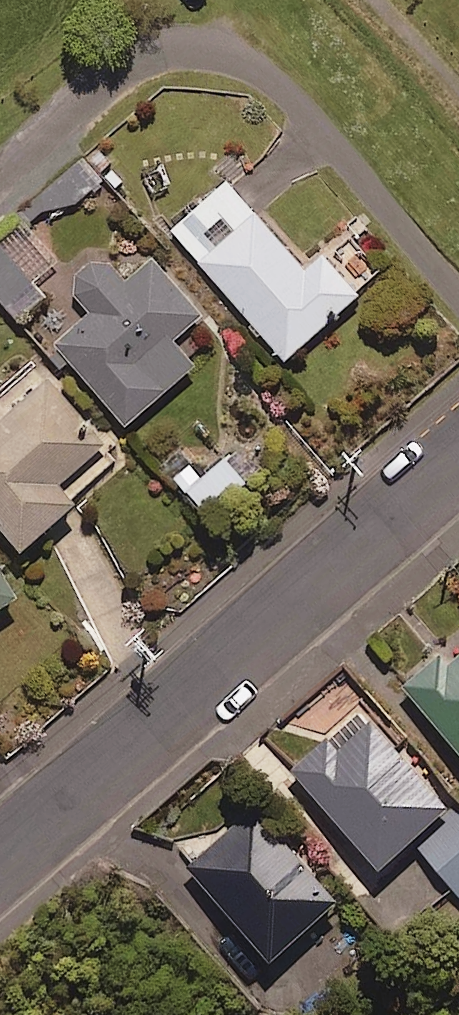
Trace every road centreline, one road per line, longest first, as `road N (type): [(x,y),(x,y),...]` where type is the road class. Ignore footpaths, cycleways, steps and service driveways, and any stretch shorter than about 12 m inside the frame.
road 1 (unclassified): [(0,866),(458,459)]

